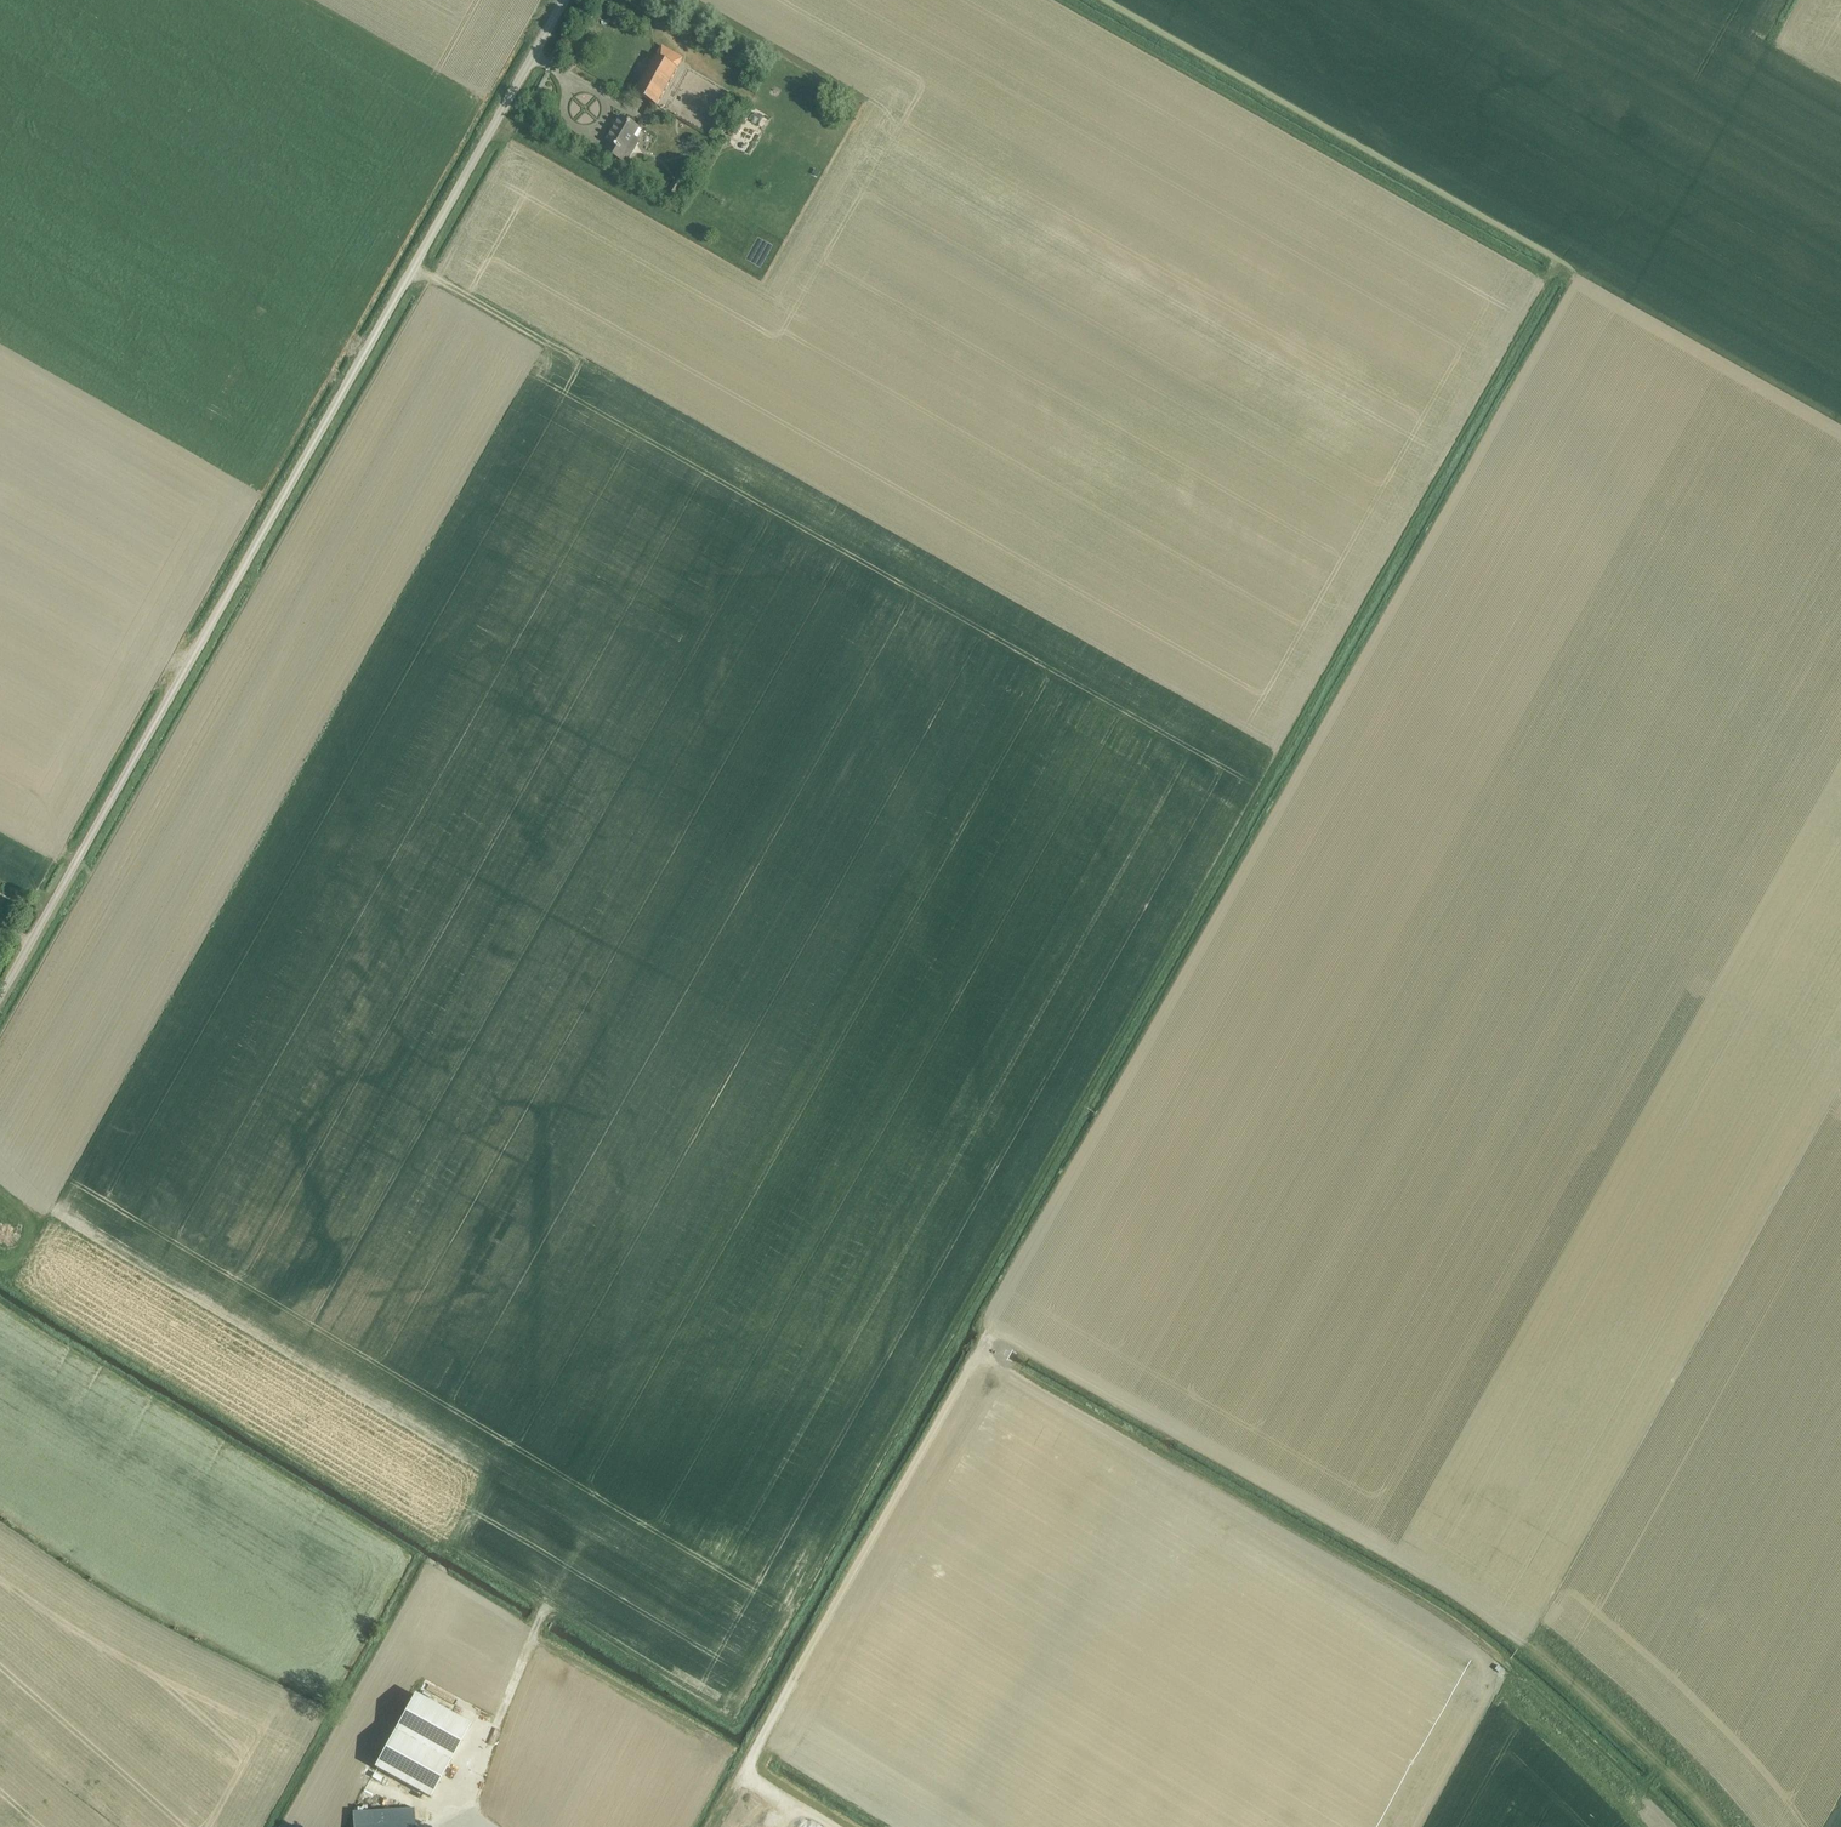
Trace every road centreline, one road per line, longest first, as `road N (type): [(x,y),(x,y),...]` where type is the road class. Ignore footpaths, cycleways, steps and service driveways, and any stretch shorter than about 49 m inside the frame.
road 1 (unclassified): [(0,999),(568,0)]

